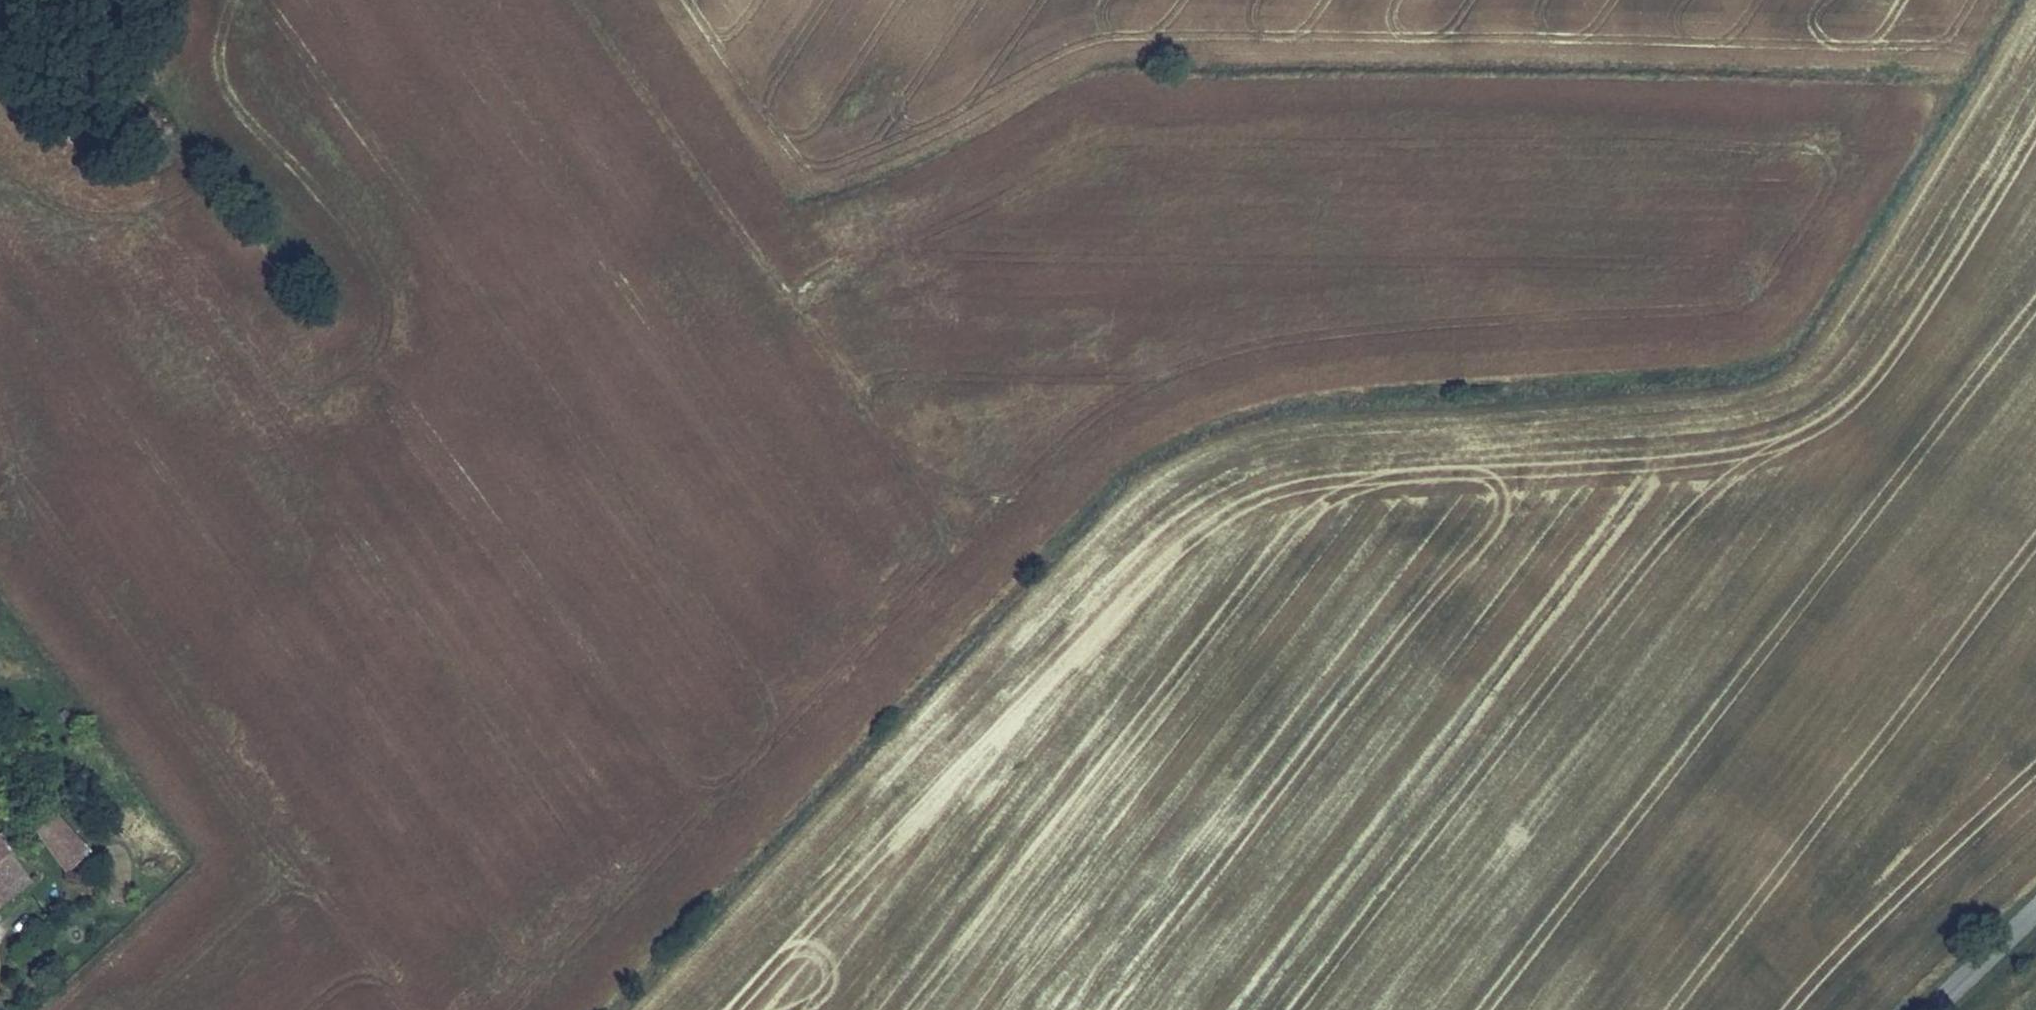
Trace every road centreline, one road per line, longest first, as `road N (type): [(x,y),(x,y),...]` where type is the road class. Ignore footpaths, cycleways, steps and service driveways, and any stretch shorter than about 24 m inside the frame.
road 1 (unclassified): [(2035,912),(1936,1009)]

